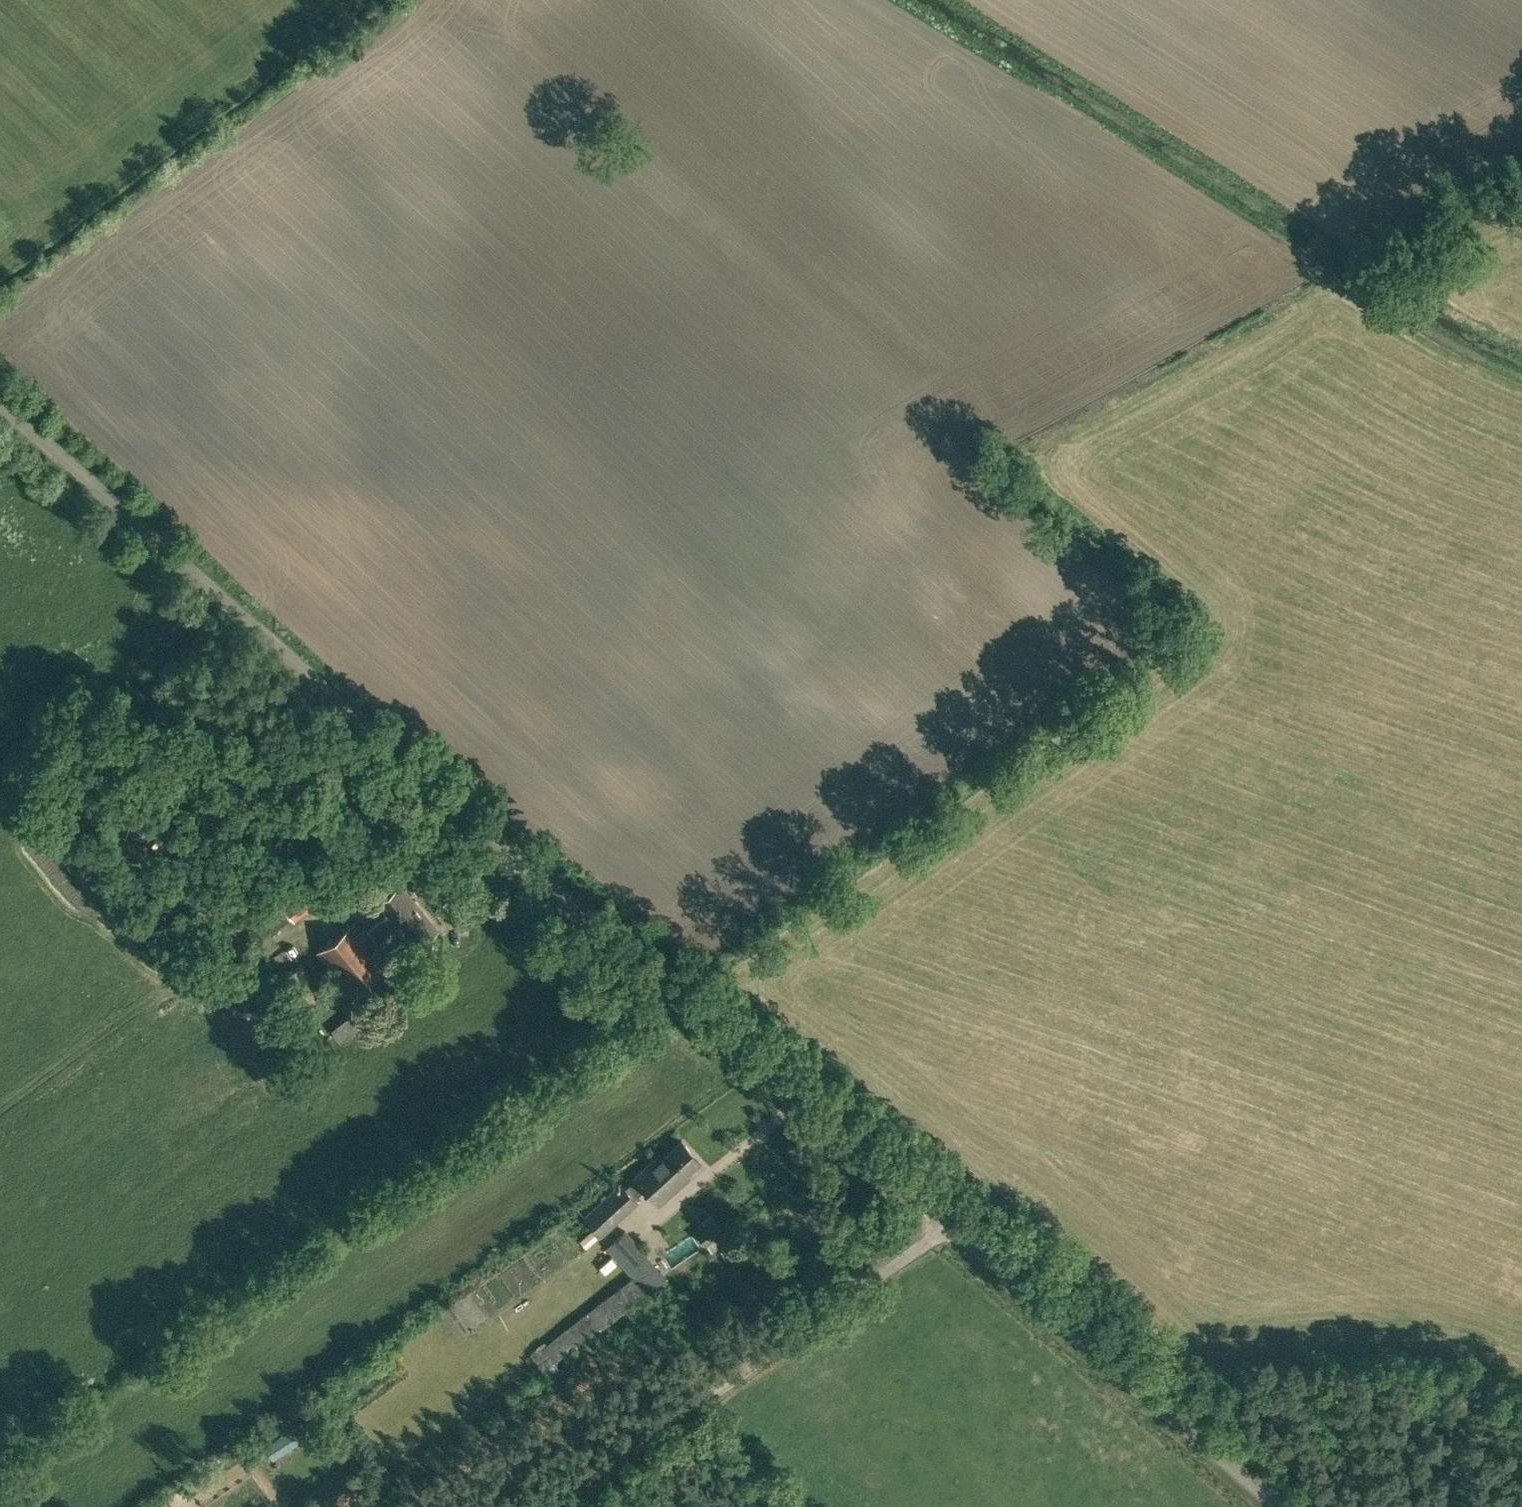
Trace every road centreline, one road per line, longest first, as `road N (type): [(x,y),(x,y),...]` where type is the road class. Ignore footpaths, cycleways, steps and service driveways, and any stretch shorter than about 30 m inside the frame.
road 1 (unclassified): [(1278,1506),(659,981),(0,400)]

